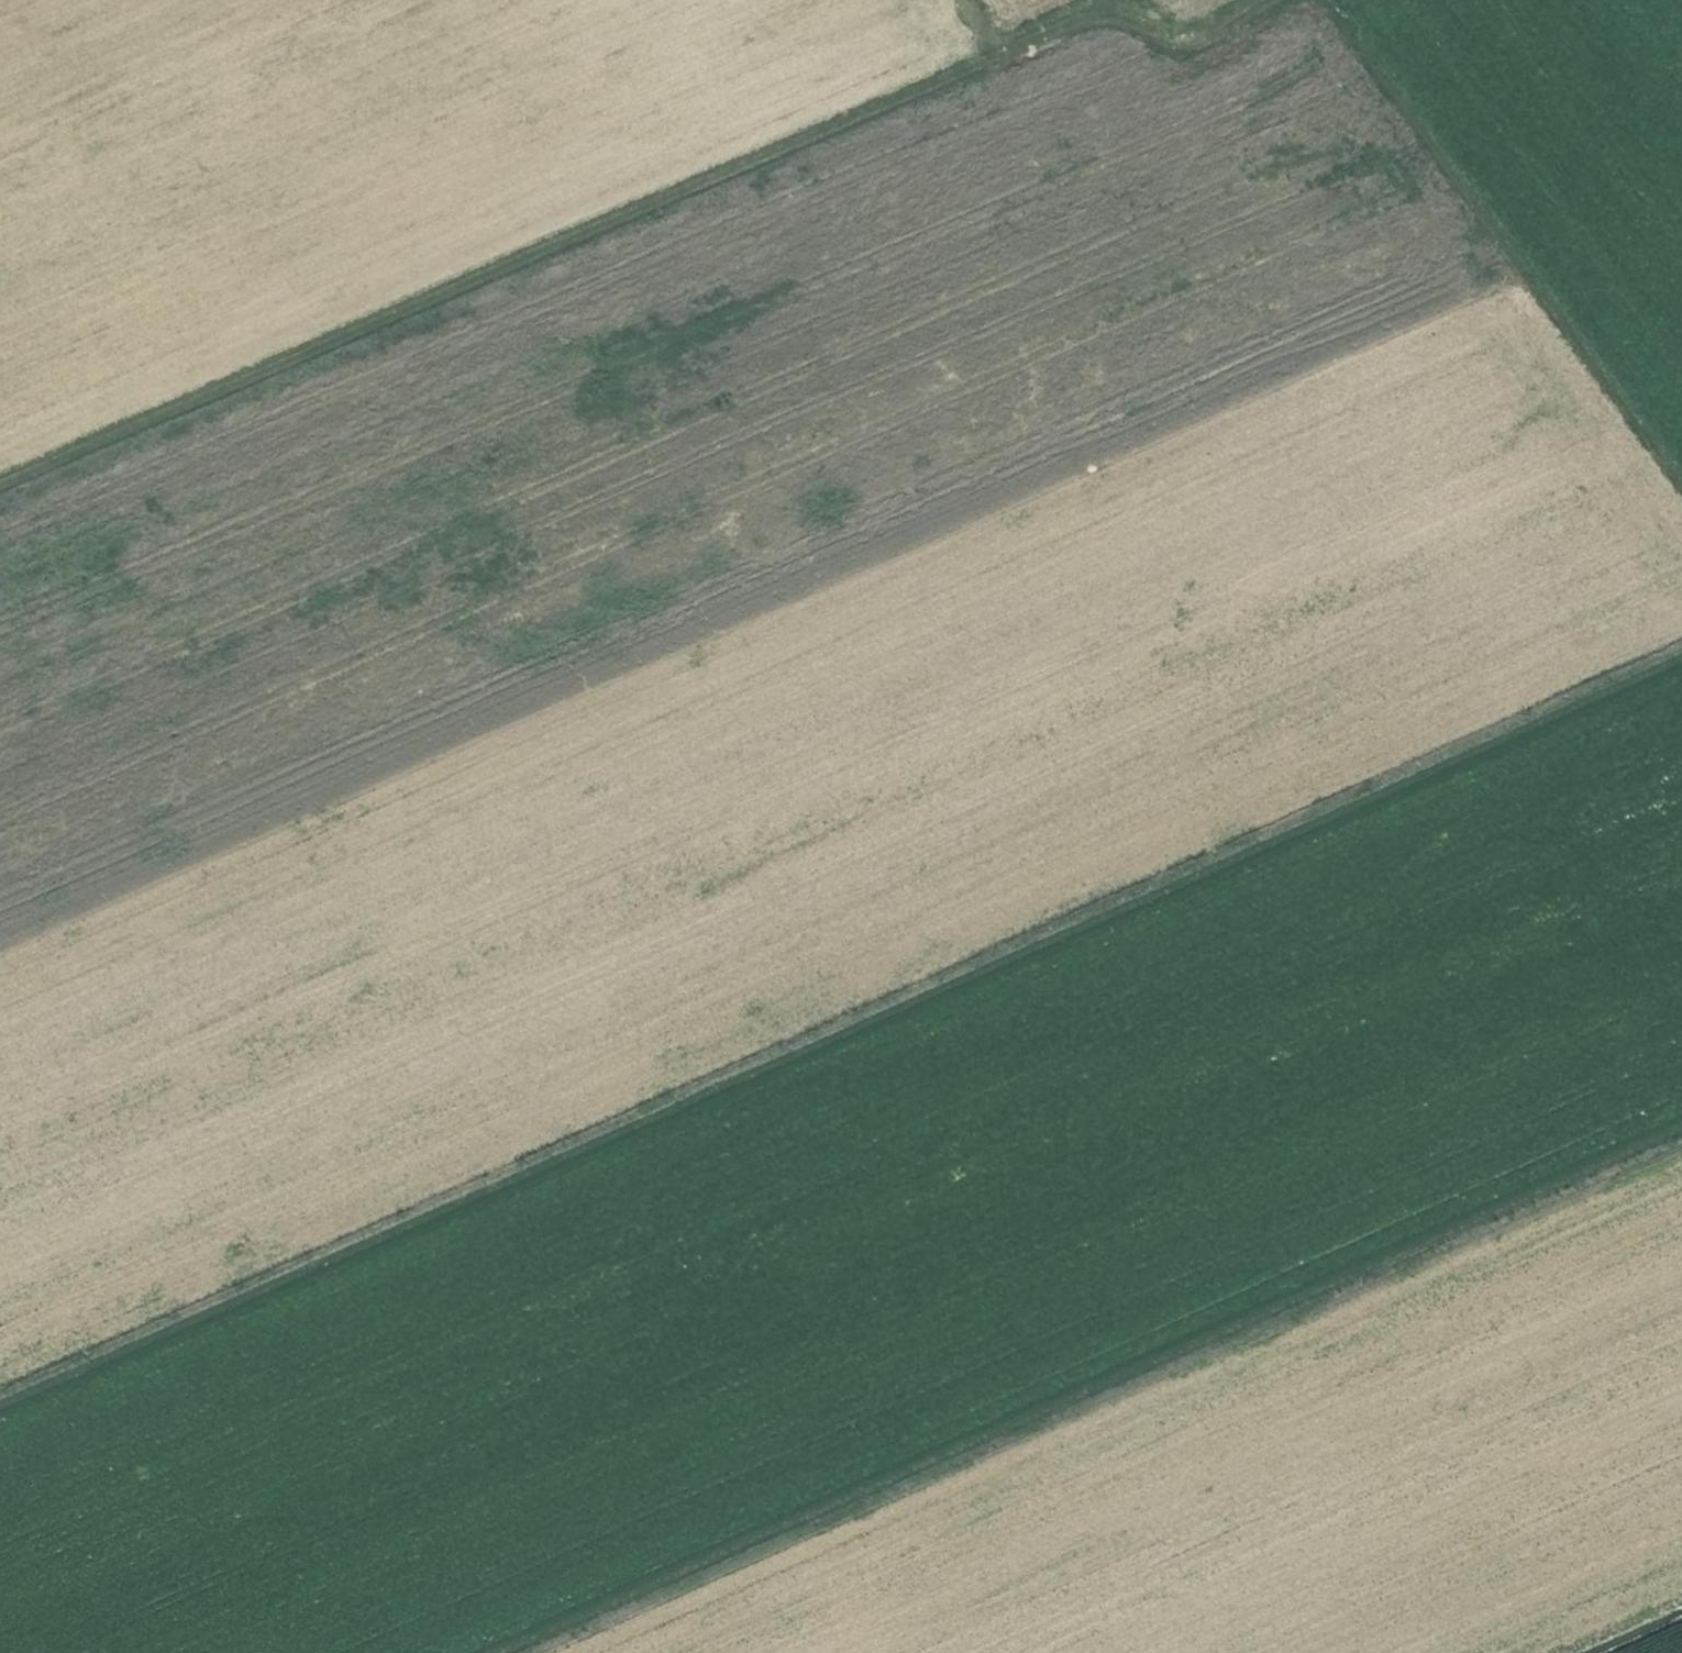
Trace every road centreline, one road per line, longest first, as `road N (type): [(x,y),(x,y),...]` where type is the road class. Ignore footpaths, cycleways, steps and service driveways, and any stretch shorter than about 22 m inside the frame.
road 1 (track): [(0,477),(1096,12),(1122,3),(1145,10),(1173,50),(1280,0)]
road 2 (track): [(1332,0),(1681,477)]

